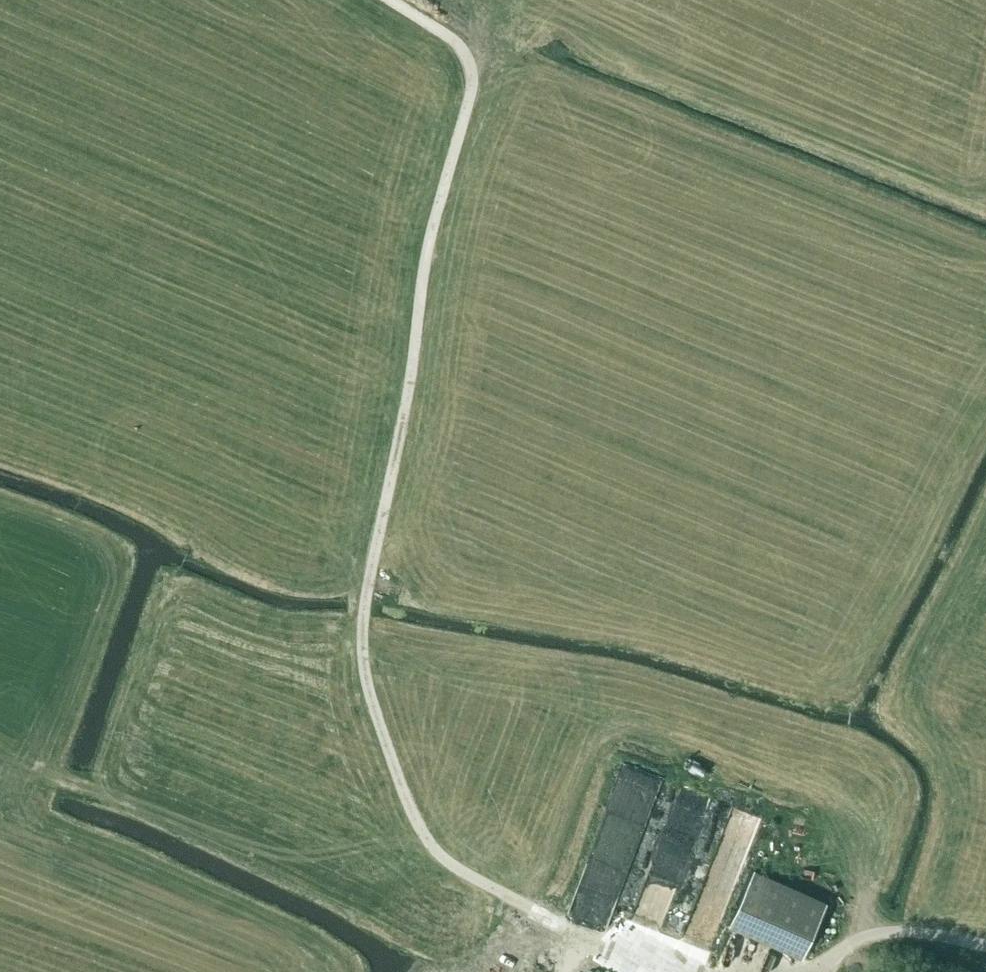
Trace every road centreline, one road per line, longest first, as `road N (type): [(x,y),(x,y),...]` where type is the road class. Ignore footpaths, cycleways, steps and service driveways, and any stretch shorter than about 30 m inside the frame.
road 1 (track): [(643,971),(445,859),(428,837),(366,680),(360,630),(417,364),(424,276),(472,71),(466,54),(388,0)]
road 2 (unclassified): [(985,948),(930,932),(851,949)]

